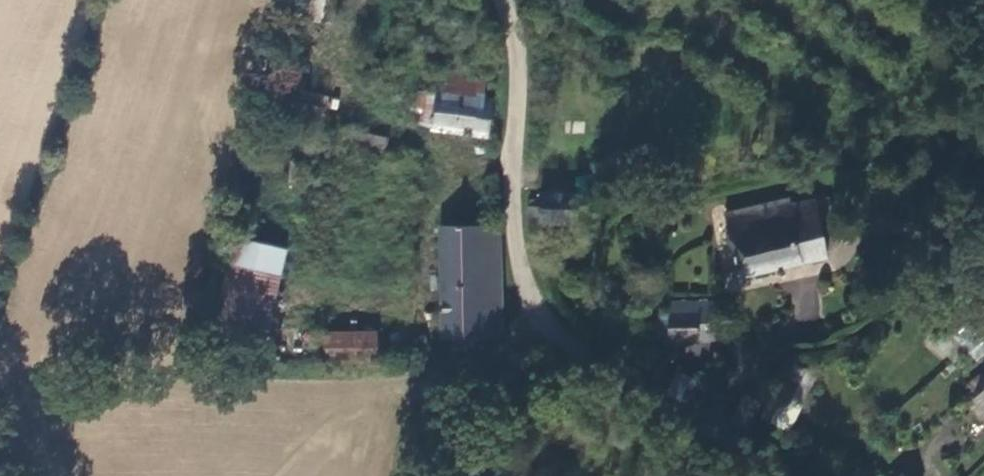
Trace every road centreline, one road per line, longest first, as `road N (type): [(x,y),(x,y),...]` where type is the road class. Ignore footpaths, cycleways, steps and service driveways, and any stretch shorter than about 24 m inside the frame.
road 1 (unclassified): [(775,475),(584,364),(545,328),(516,243),(518,52),(504,0)]
road 2 (track): [(545,328),(493,359),(419,386),(365,393)]

